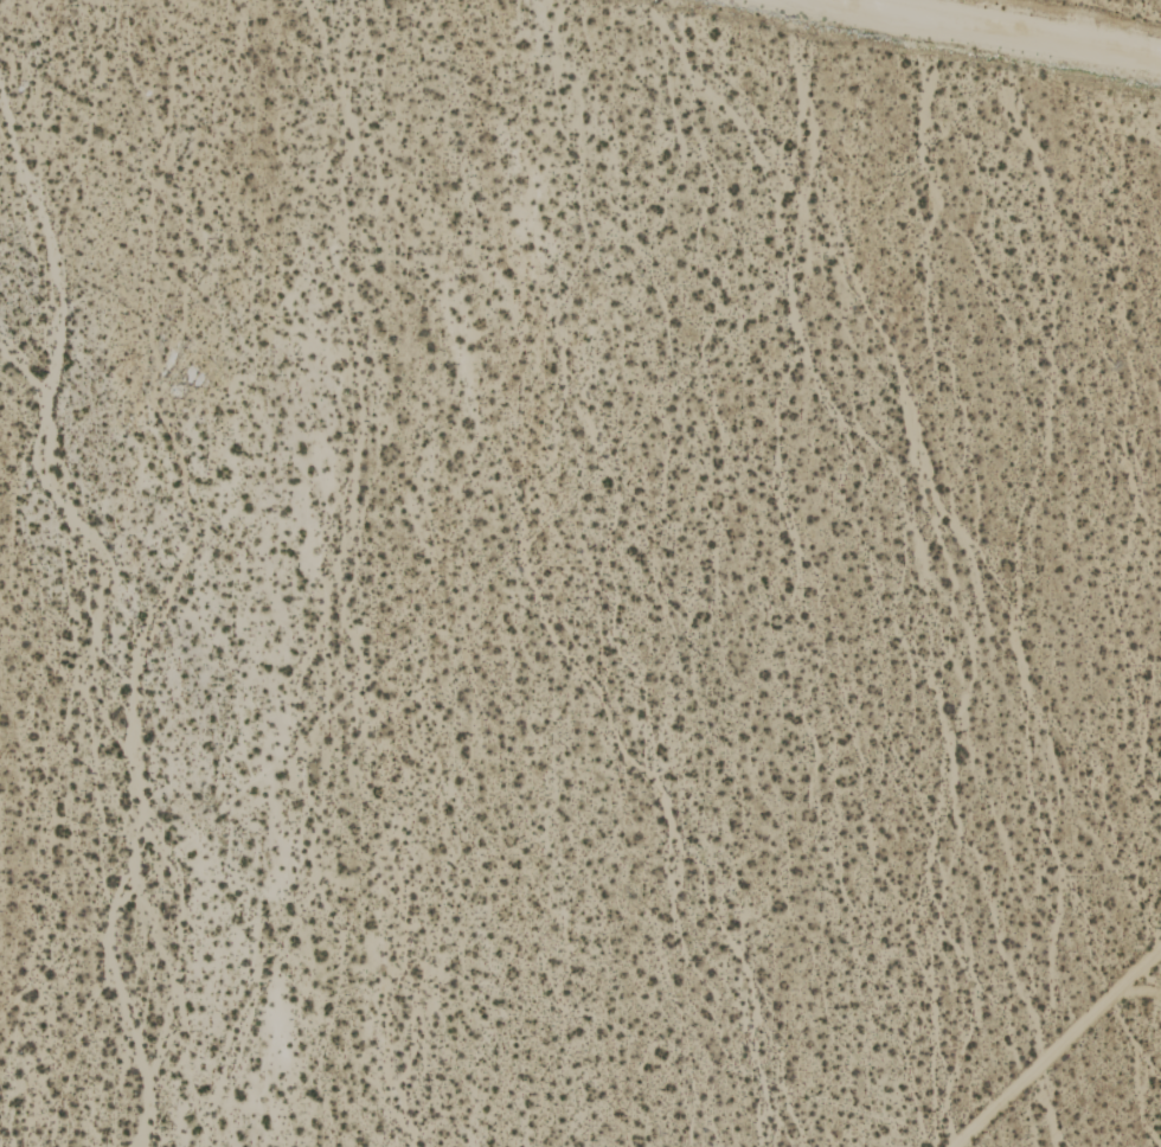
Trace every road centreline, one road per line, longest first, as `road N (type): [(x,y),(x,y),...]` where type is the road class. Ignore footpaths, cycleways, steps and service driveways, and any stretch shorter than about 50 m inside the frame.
road 1 (track): [(839,0),(1160,61)]

